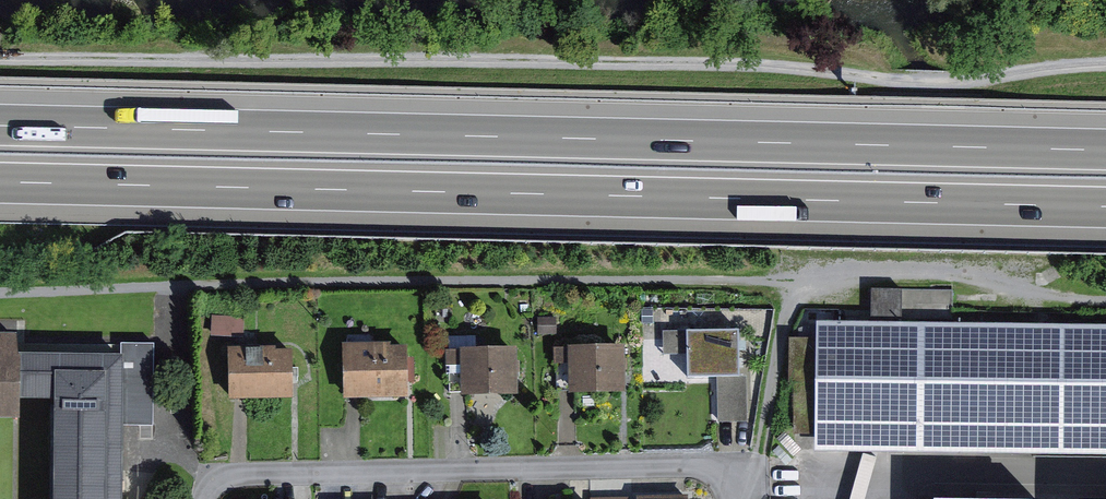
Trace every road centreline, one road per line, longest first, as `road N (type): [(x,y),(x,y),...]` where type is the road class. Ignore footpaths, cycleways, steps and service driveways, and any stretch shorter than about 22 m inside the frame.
road 1 (track): [(0,54),(772,63),(954,78),(1105,62)]
road 2 (motorway): [(1105,146),(0,121)]
road 3 (motorway): [(0,181),(1105,205)]
road 4 (residential): [(211,498),(212,480),(230,475),(700,468),(727,482),(733,498)]

